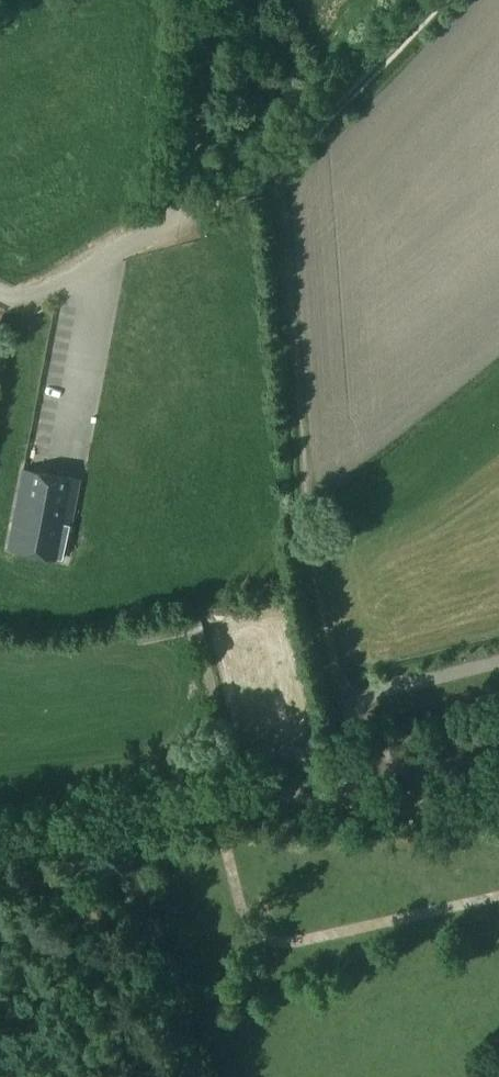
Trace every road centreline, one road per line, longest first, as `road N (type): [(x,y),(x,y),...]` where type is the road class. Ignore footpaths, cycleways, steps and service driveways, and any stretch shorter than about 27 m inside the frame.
road 1 (track): [(275,169),(318,587),(338,679),(358,712)]
road 2 (unclassified): [(198,0),(182,213),(54,289),(29,299),(0,293)]
road 3 (track): [(182,213),(255,188),(450,0)]
road 4 (unclassified): [(0,836),(209,793),(333,804)]

